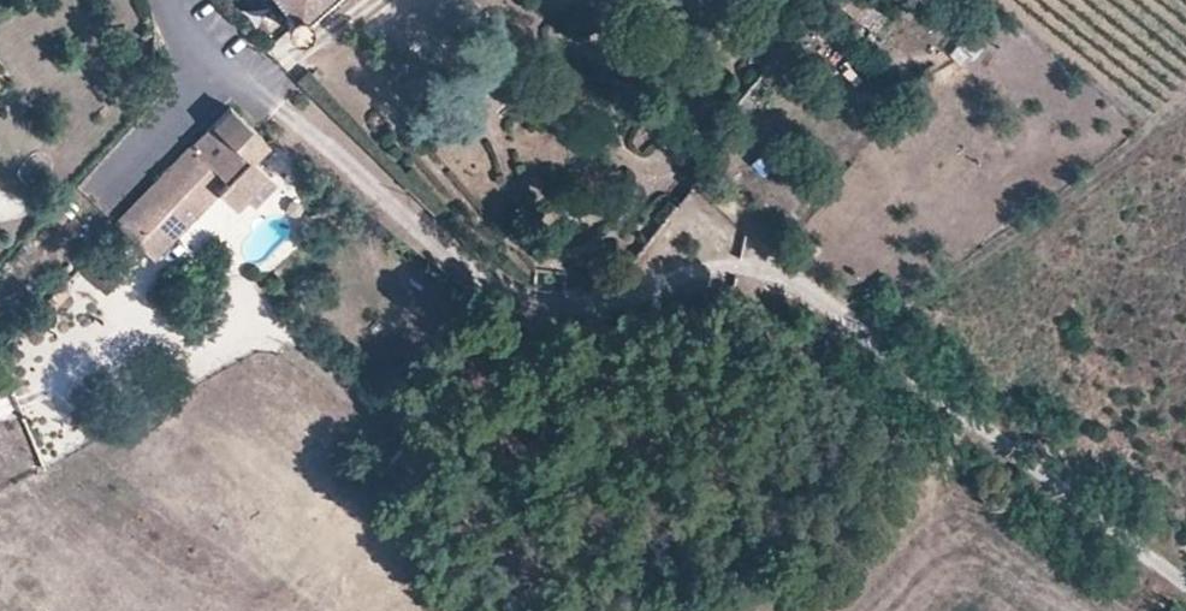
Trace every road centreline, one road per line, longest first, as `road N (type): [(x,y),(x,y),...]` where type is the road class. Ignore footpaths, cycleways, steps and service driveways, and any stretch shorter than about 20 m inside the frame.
road 1 (unclassified): [(1185,592),(760,260),(710,260),(577,306),(506,294),(213,40),(181,0)]

